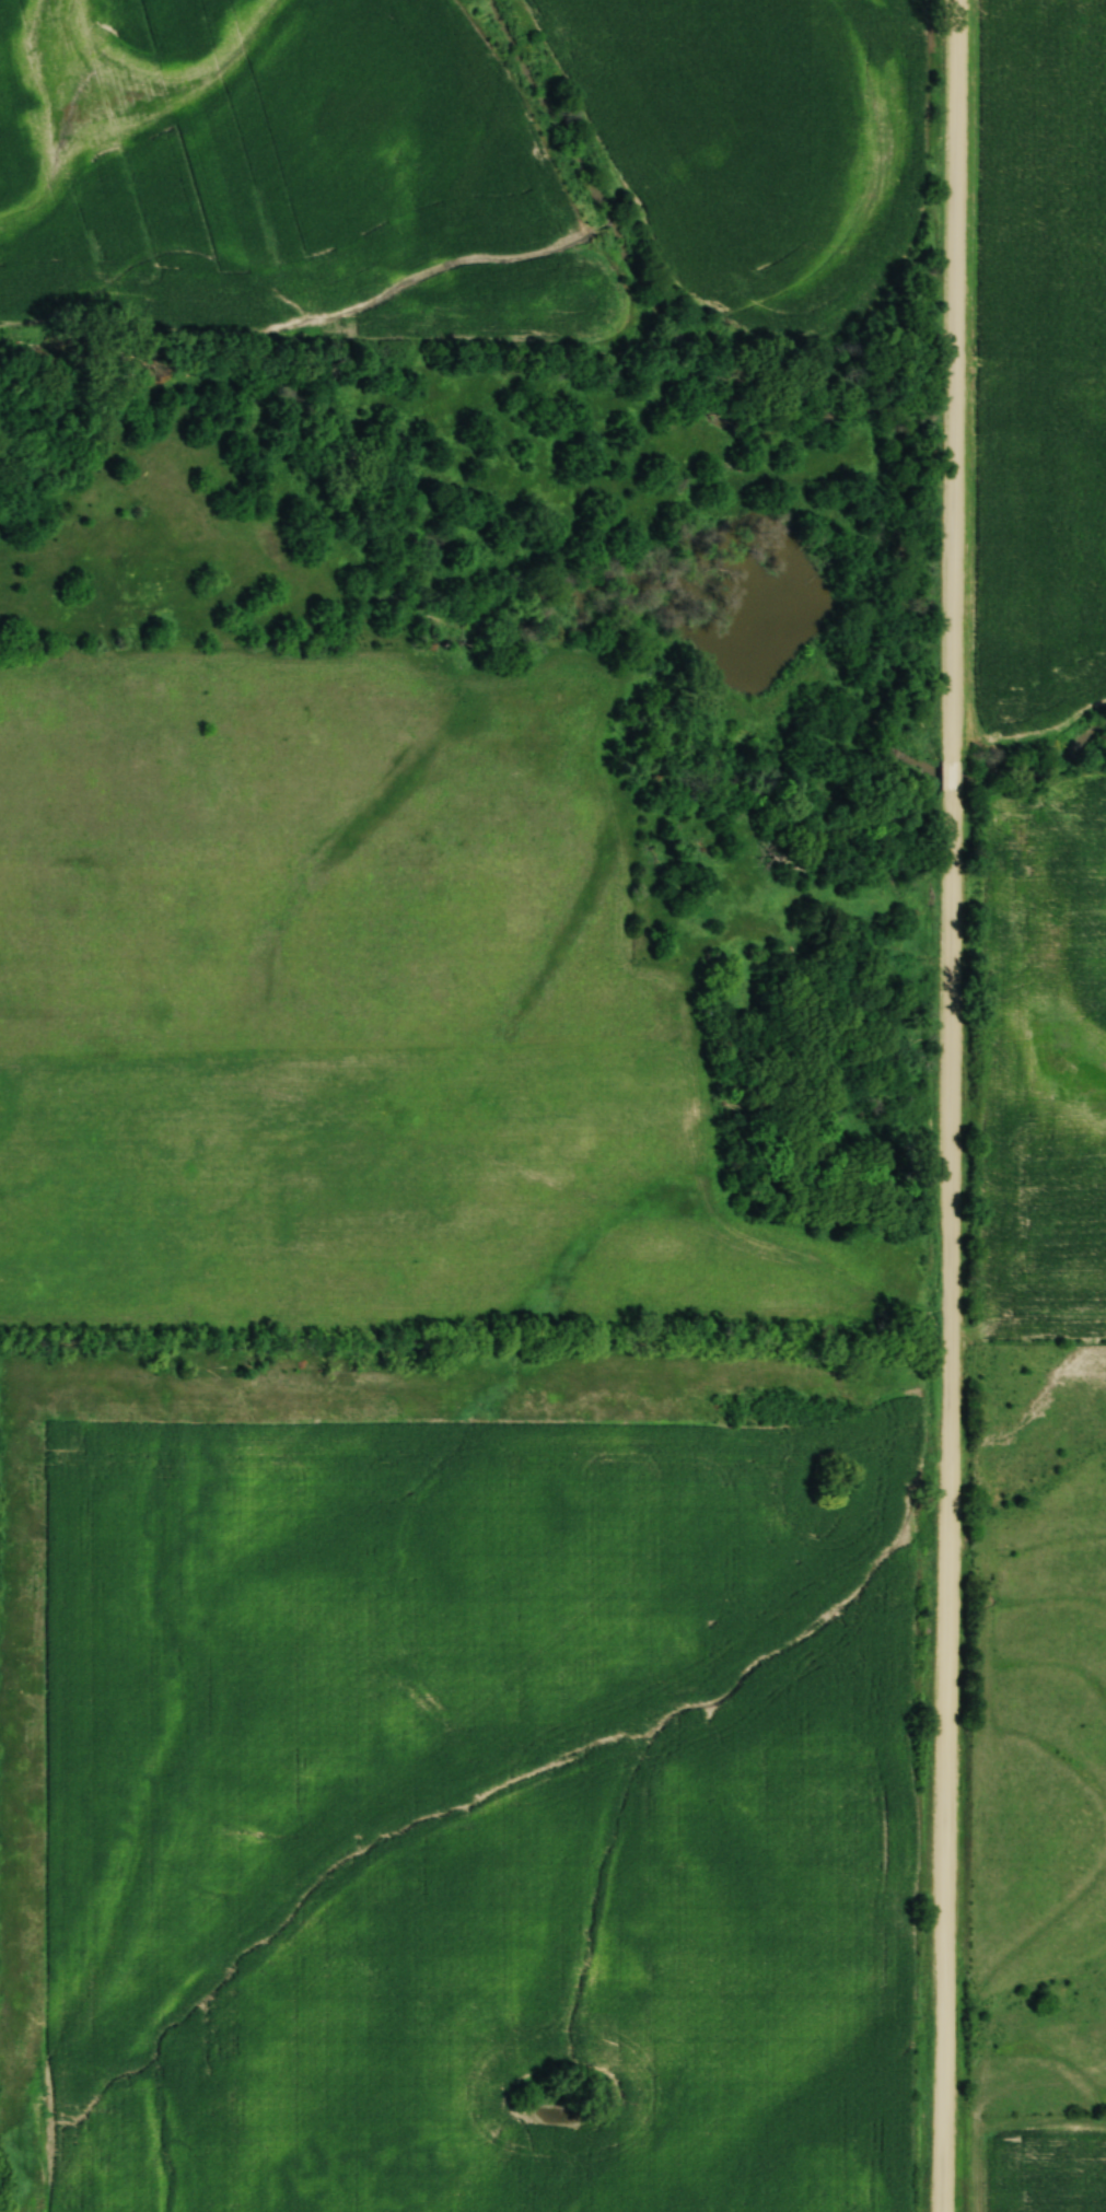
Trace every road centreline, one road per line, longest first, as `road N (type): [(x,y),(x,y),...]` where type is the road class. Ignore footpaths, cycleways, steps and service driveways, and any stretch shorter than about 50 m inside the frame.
road 1 (residential): [(937,2211),(955,0)]

